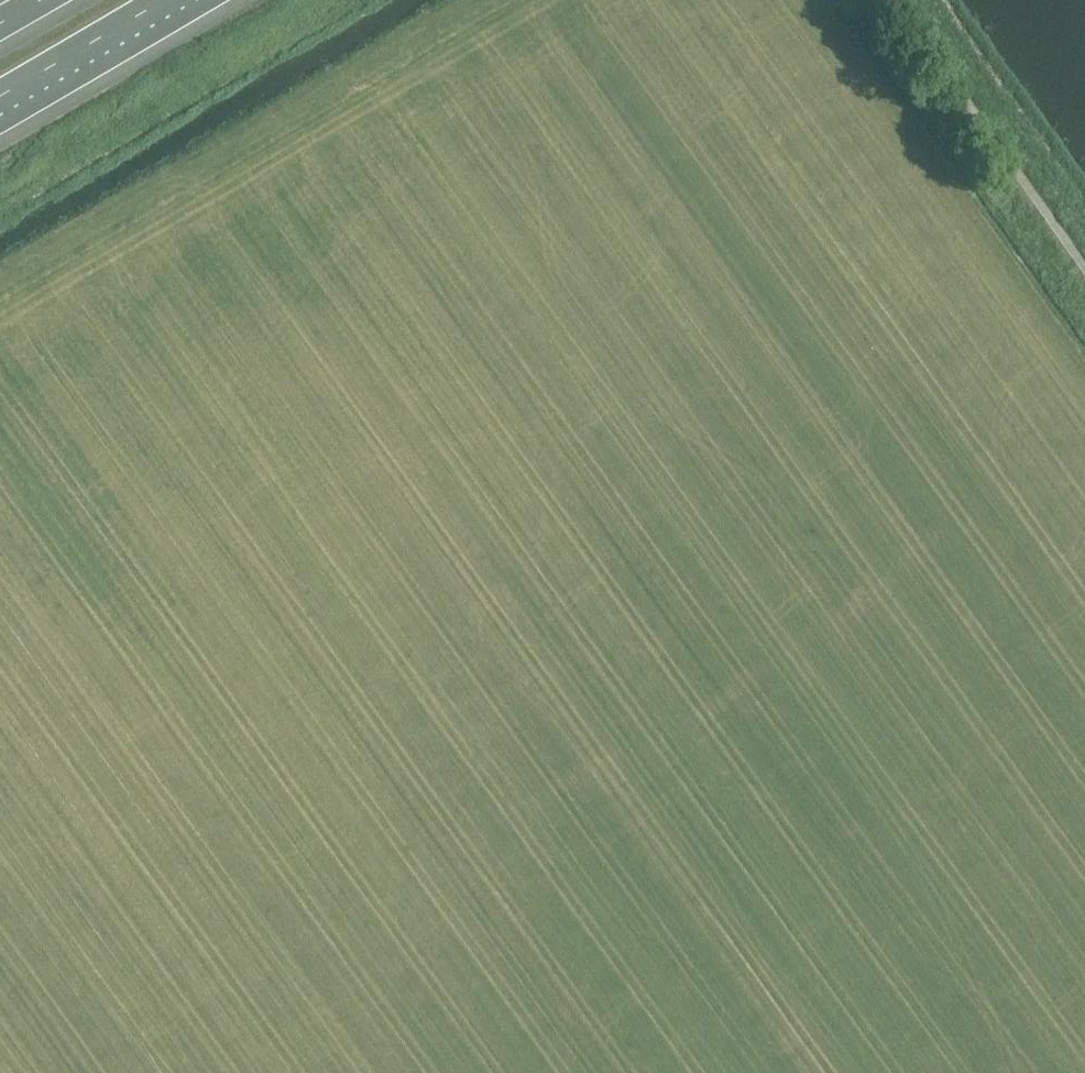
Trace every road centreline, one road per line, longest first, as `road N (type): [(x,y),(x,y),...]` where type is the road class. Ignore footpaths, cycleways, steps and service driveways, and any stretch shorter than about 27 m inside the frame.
road 1 (motorway): [(0,93),(160,0)]

